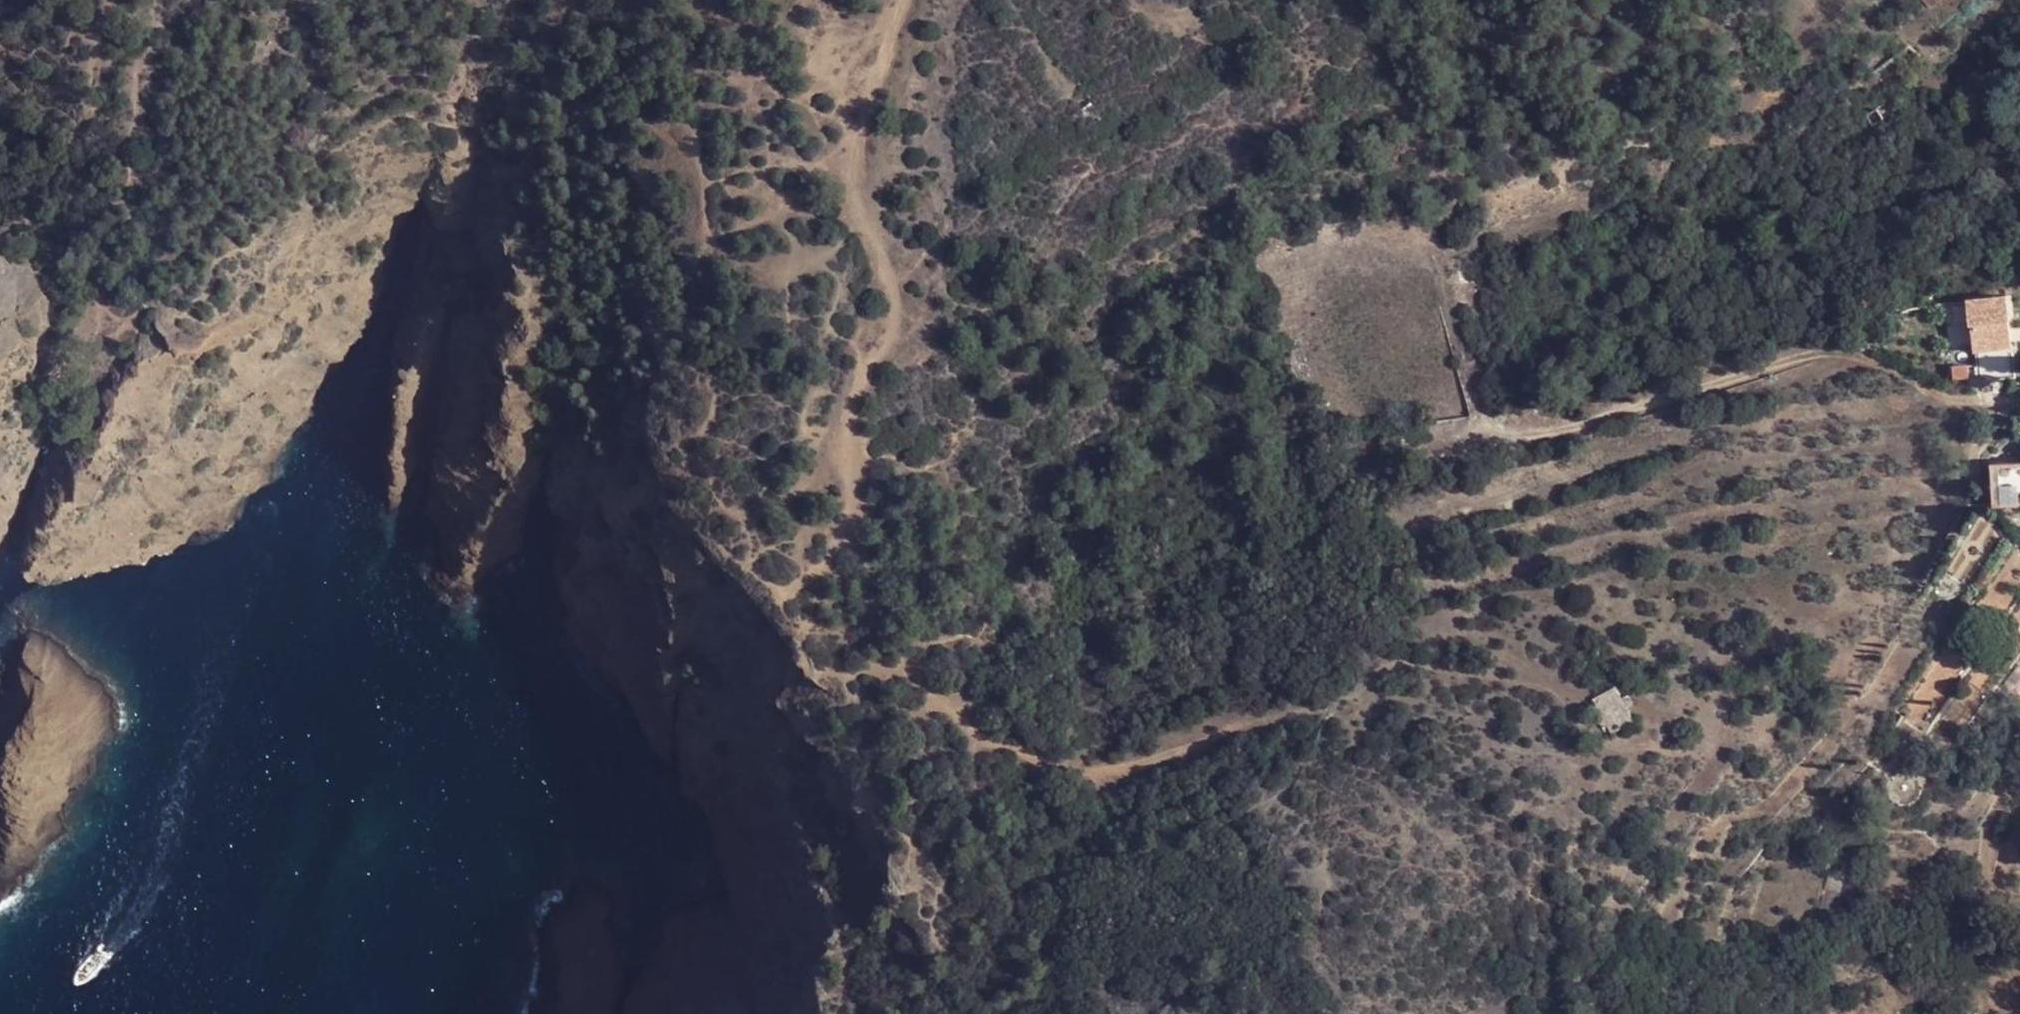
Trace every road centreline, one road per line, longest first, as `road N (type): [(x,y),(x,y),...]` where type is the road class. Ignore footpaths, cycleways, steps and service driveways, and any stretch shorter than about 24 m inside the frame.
road 1 (track): [(2019,395),(1968,406),(1843,349),(1528,439),(1486,426),(1449,306)]

